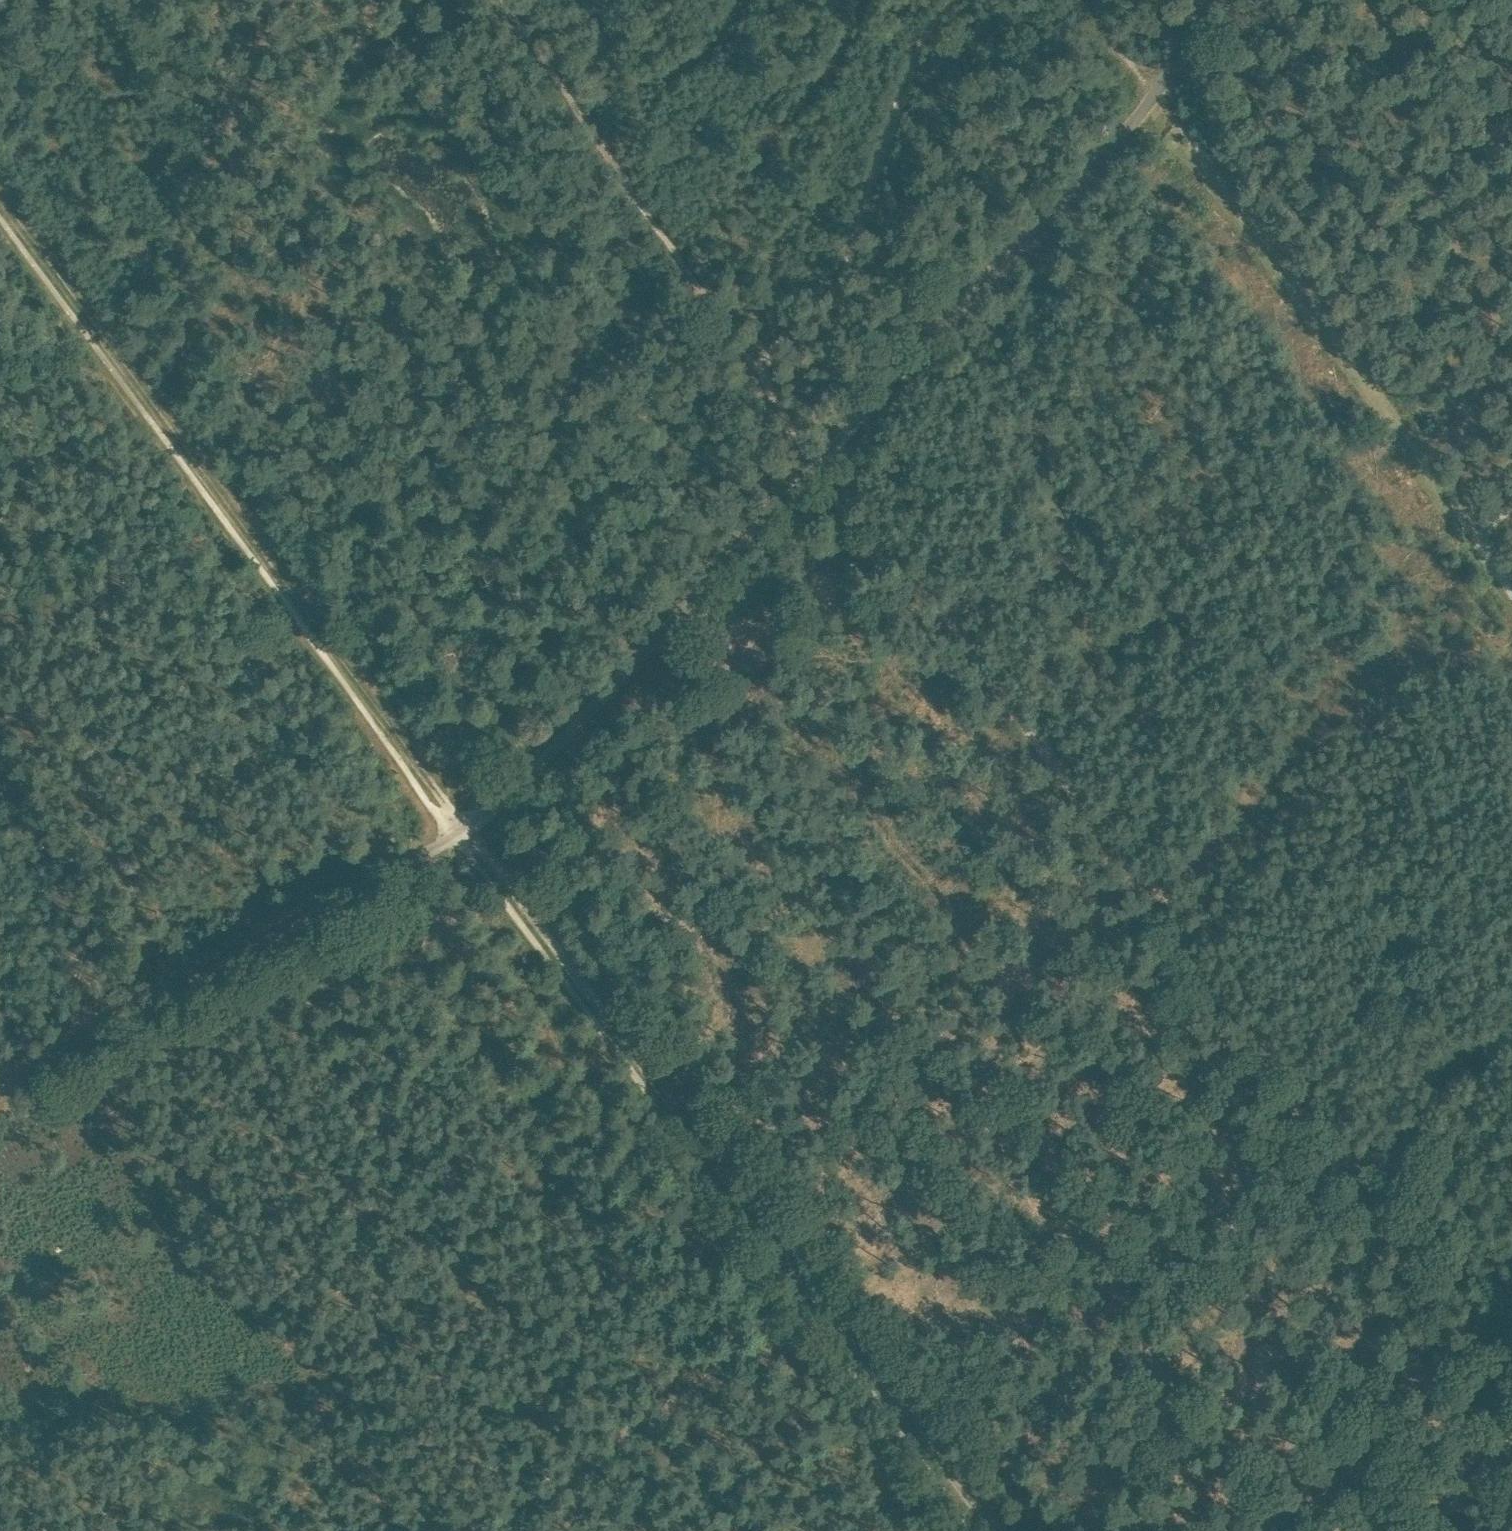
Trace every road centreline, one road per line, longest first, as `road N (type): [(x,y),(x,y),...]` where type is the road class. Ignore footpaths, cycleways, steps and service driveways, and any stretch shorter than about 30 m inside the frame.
road 1 (track): [(985,1530),(453,836)]
road 2 (track): [(0,191),(440,786),(453,836)]
road 3 (track): [(1511,589),(1153,95)]
road 4 (track): [(820,1309),(481,1530)]
road 5 (track): [(1412,1530),(1511,1431)]

